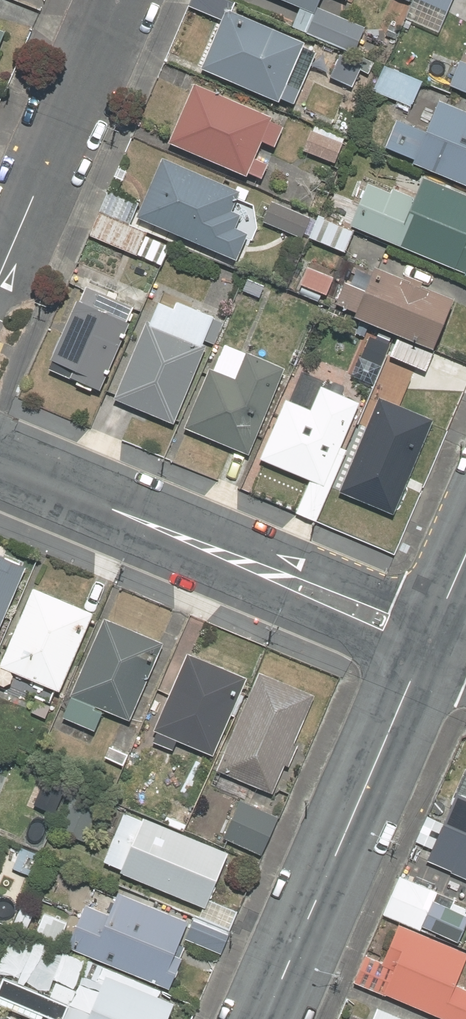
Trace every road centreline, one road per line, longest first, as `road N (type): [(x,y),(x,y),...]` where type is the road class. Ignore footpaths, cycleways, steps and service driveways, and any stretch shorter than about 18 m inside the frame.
road 1 (residential): [(0,461),(426,639)]
road 2 (unclassified): [(426,639),(260,1018)]
road 3 (residential): [(119,0),(0,273)]

